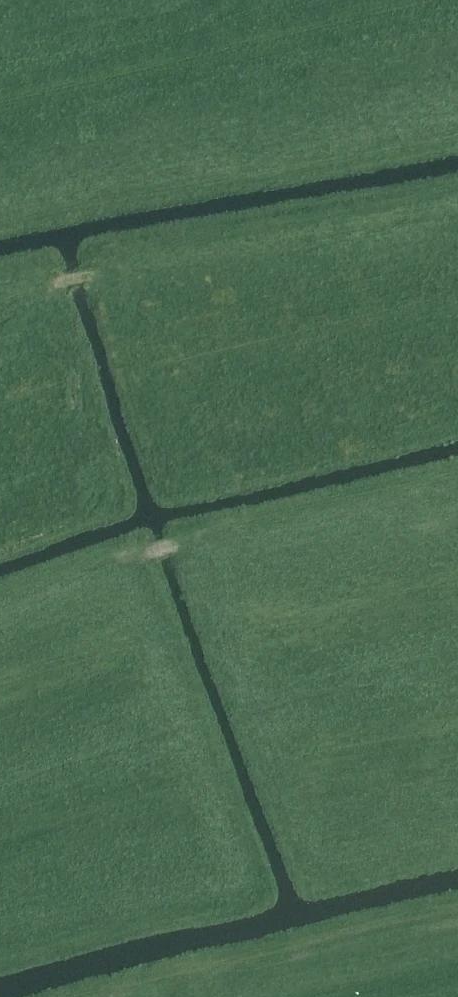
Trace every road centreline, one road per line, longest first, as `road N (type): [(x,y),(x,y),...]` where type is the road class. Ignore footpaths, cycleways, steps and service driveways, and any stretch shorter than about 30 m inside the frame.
road 1 (track): [(129,996),(131,988),(457,927)]

